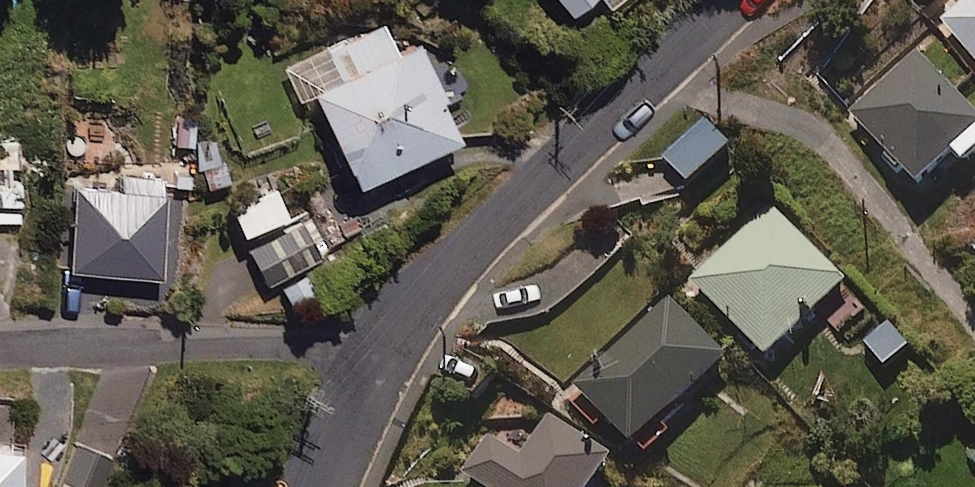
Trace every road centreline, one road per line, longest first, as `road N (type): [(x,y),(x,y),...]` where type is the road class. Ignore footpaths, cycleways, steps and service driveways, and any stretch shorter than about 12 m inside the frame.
road 1 (residential): [(380,342),(425,287),(728,0)]
road 2 (residential): [(0,350),(380,342)]
road 3 (residential): [(308,486),(380,342)]

